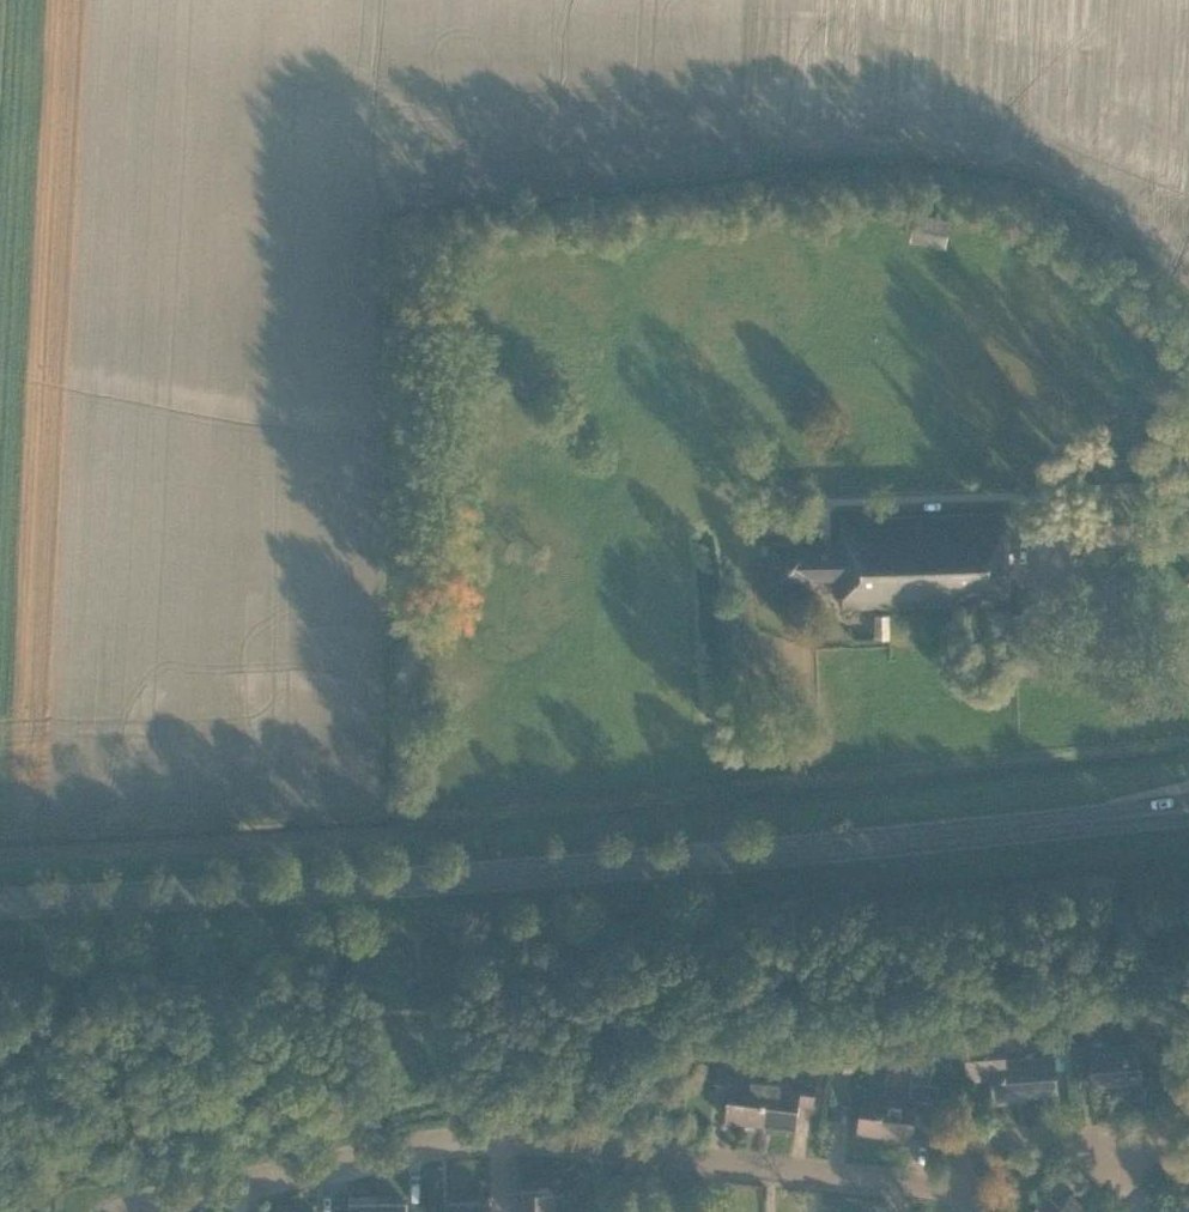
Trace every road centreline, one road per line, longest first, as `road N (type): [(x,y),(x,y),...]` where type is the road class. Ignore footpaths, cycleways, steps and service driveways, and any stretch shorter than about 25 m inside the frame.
road 1 (primary): [(0,899),(598,864),(1121,817)]
road 2 (residential): [(961,1191),(512,1134),(454,1138),(107,1211)]
road 3 (residential): [(961,1191),(962,1154),(985,1140),(1087,1135),(1119,1162)]

